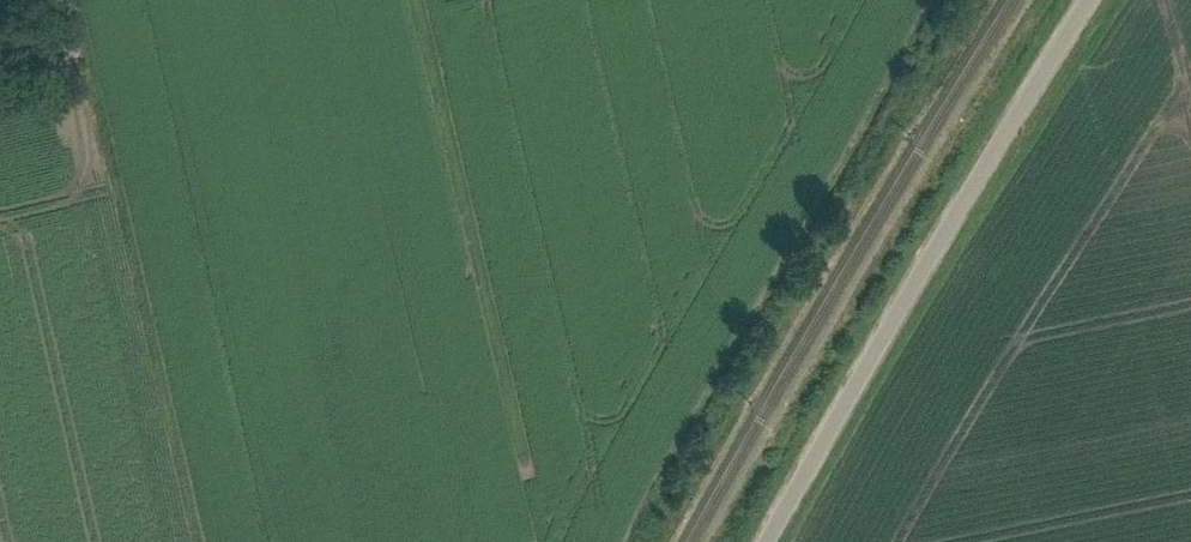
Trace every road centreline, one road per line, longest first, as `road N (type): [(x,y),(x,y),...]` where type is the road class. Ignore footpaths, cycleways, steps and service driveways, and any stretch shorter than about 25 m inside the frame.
road 1 (unclassified): [(767,541),(1086,0)]

